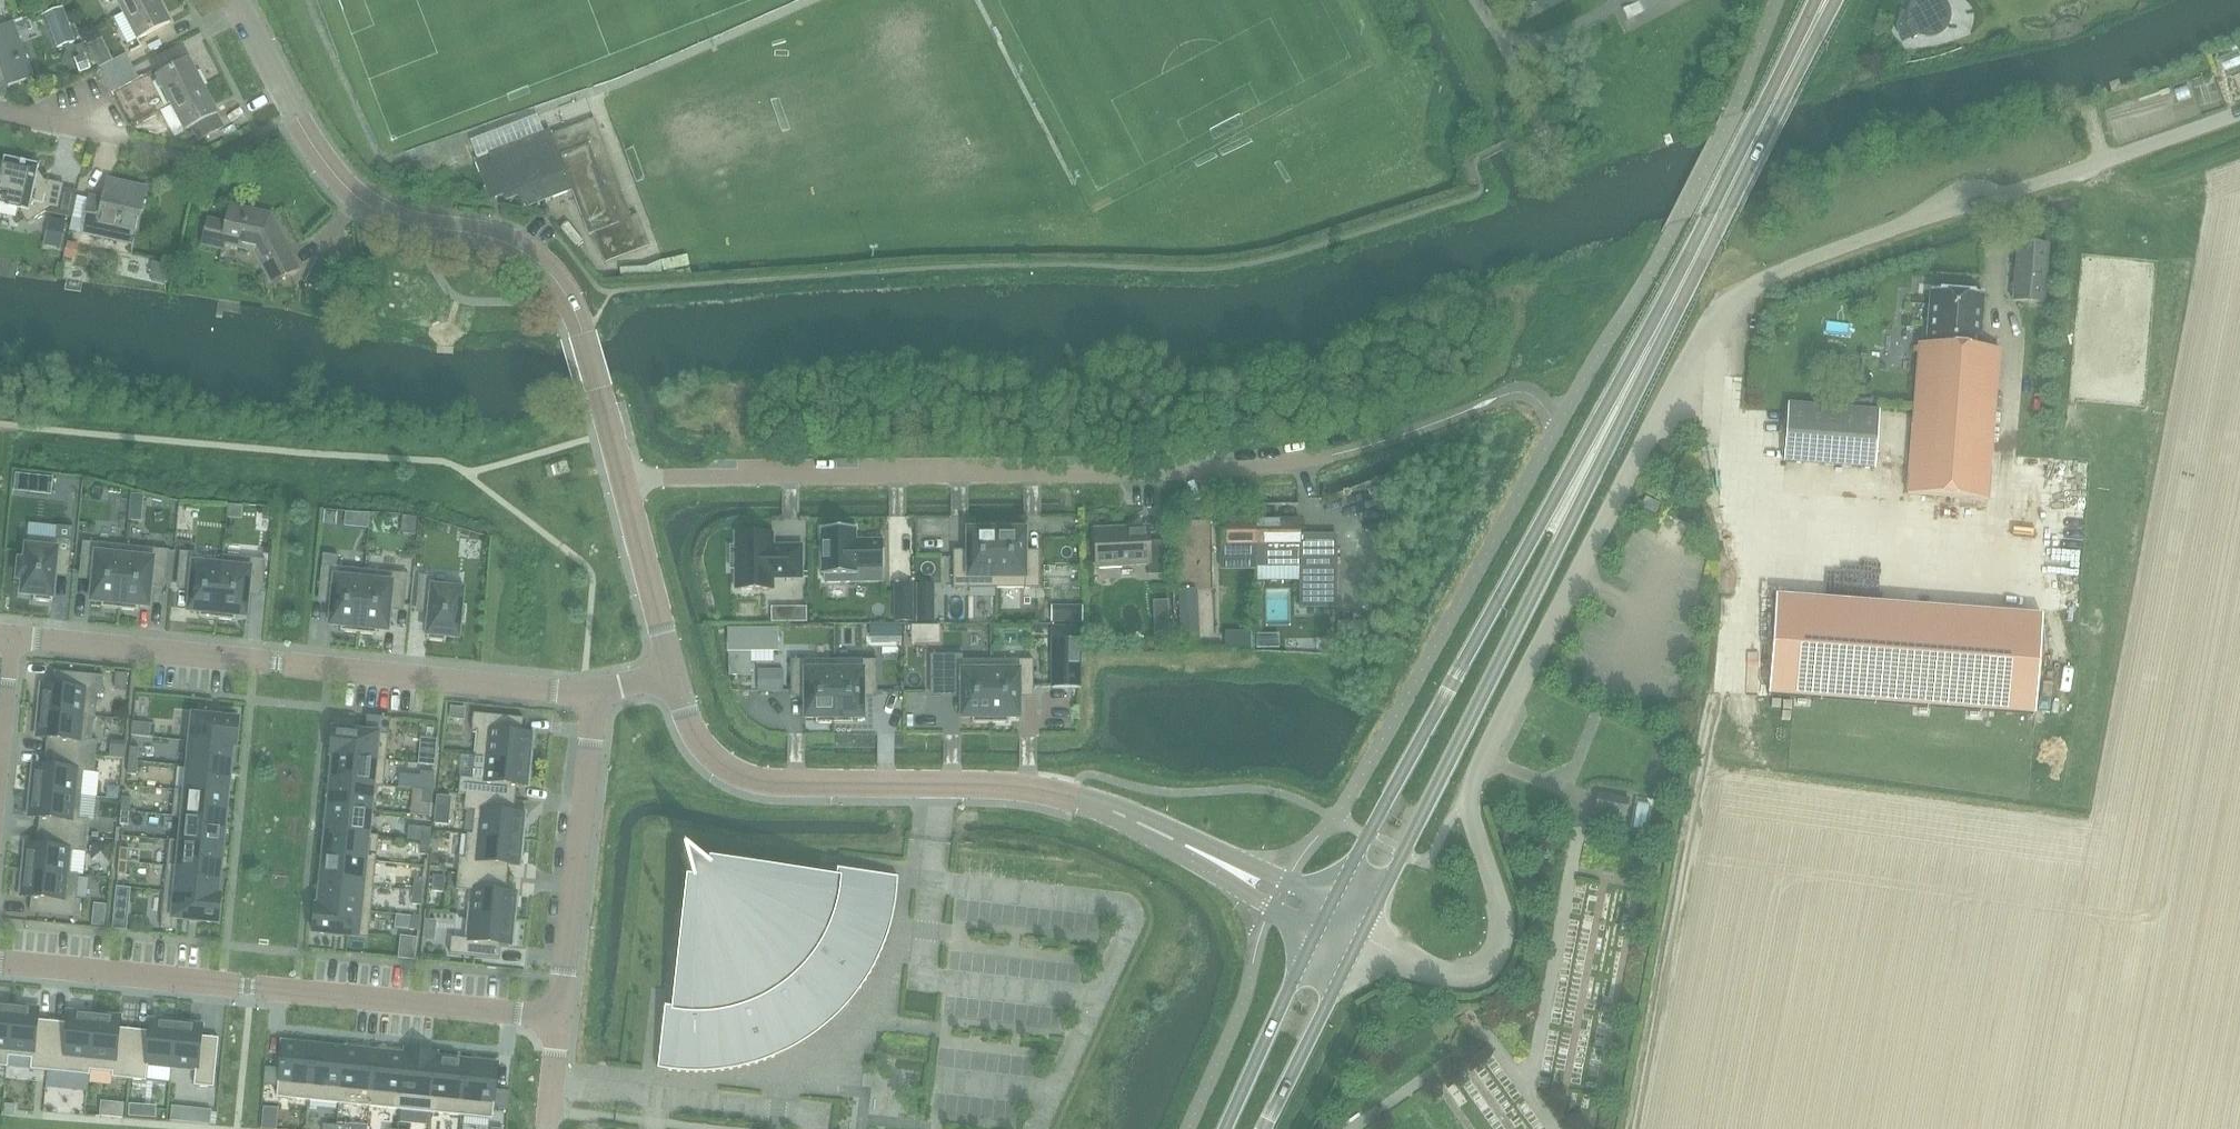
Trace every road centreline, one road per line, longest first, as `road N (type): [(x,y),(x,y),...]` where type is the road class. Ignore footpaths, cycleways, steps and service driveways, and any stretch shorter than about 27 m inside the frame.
road 1 (unclassified): [(1361,935),(1449,975),(1478,969),(1498,947),(1501,895),(1462,802),(1727,307),(1778,275),(1878,238),(2239,117)]
road 2 (secondary): [(1361,935),(1837,0)]
road 3 (secondary): [(1816,0),(1685,262),(1326,917)]
road 4 (track): [(1636,1128),(1751,518),(1698,353)]
road 5 (unclassified): [(1326,917),(1137,821),(1063,795),(782,785),(746,776),(698,736),(673,676)]
road 6 (residential): [(623,479),(1164,473),(1330,456)]
road 7 (unclassified): [(623,479),(576,310),(554,272),(494,237),(410,224),(360,201),(326,166),(235,0)]
road 8 (residential): [(596,694),(12,637)]
road 9 (residential): [(0,962),(561,1019)]
road 10 (track): [(1745,501),(2009,521),(2022,324)]
road 11 (unclassified): [(561,1019),(596,694)]
road 12 (secondary): [(1326,917),(1226,1128)]
road 13 (secondary): [(1265,1128),(1361,935)]
road 14 (unclassified): [(673,676),(623,479)]
road 15 (residential): [(184,154),(0,110)]
road 16 (residential): [(12,637),(0,758)]

